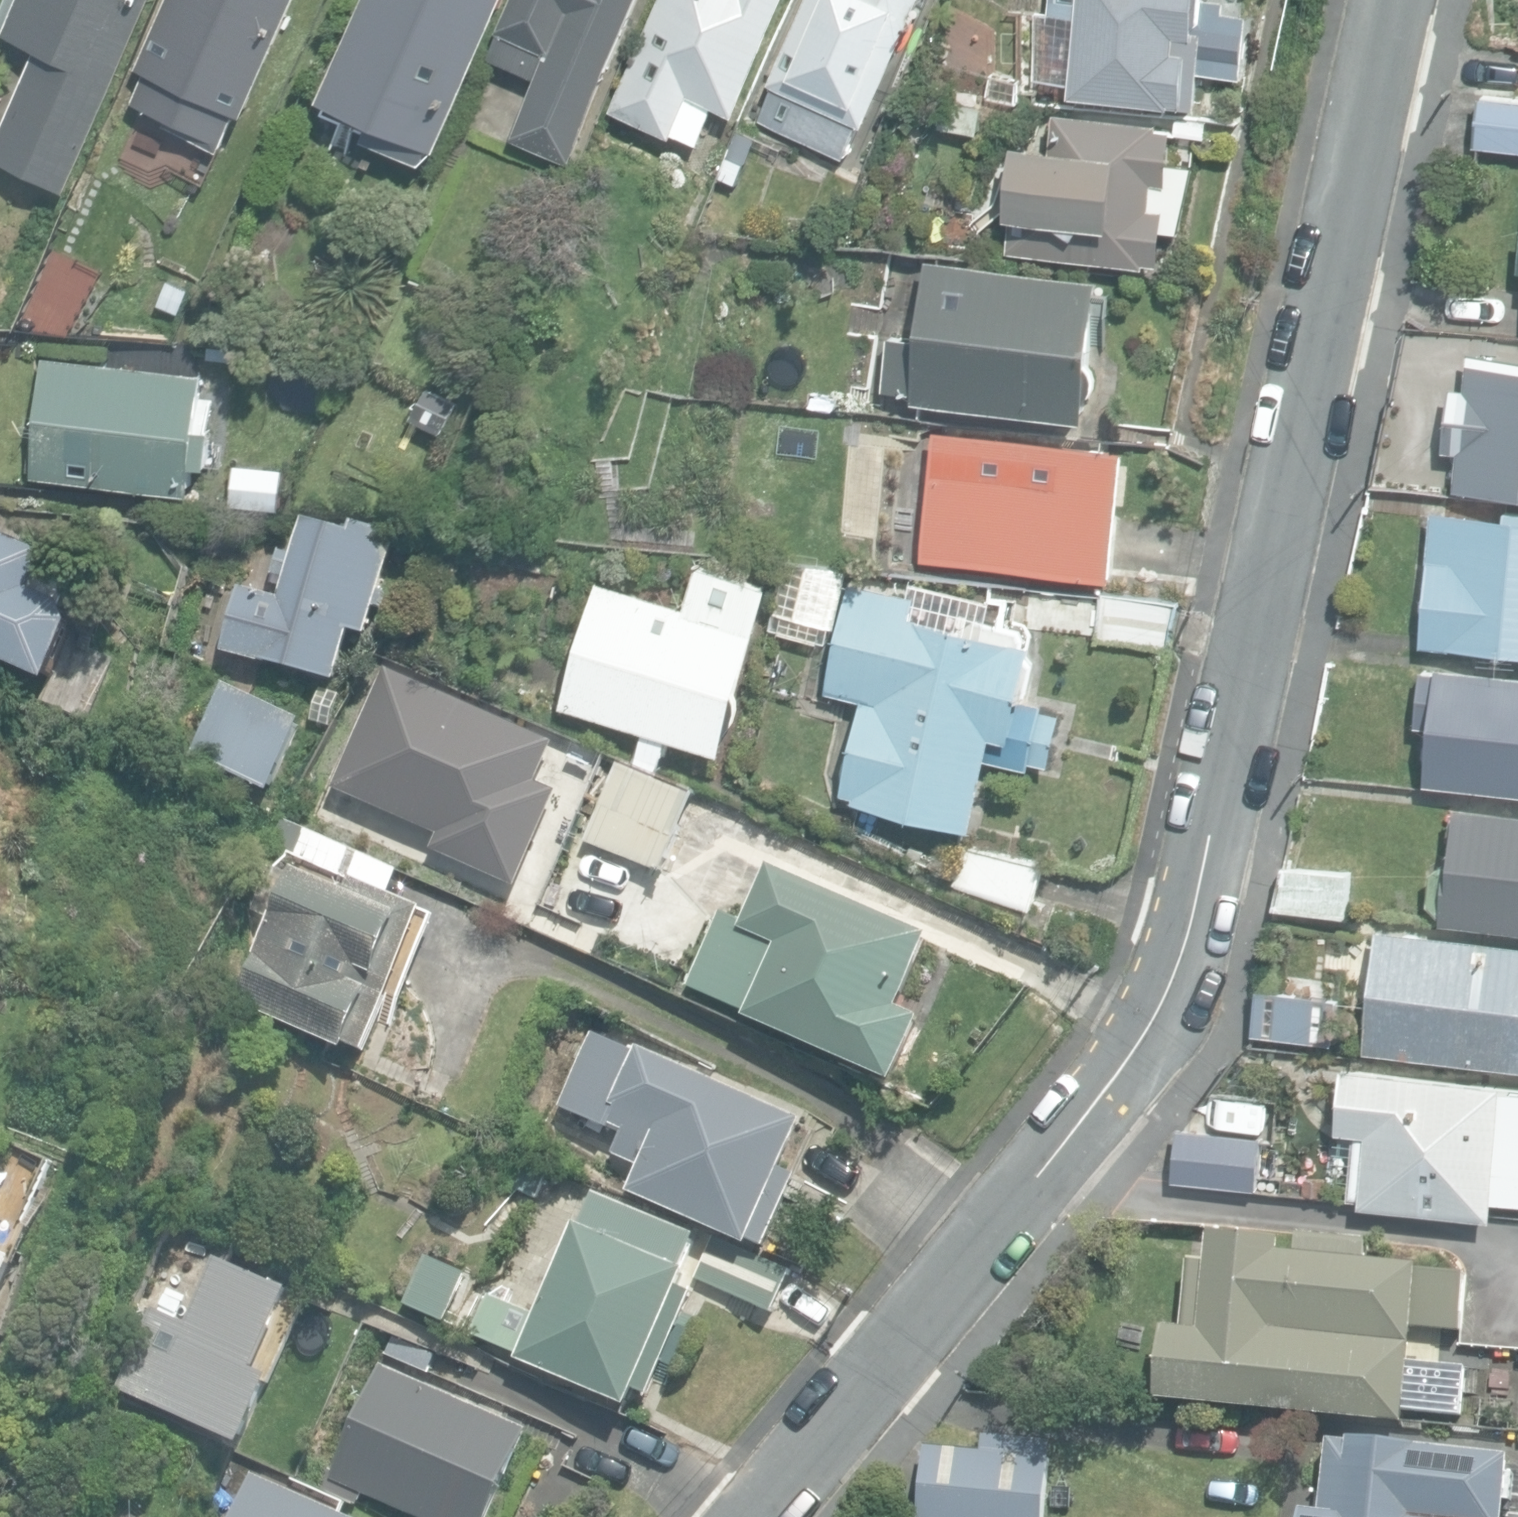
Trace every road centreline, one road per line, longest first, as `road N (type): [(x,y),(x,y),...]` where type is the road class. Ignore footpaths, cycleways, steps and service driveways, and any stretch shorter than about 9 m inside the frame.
road 1 (residential): [(1384,0),(1168,964),(1129,1052),(1002,1228),(774,1516)]

